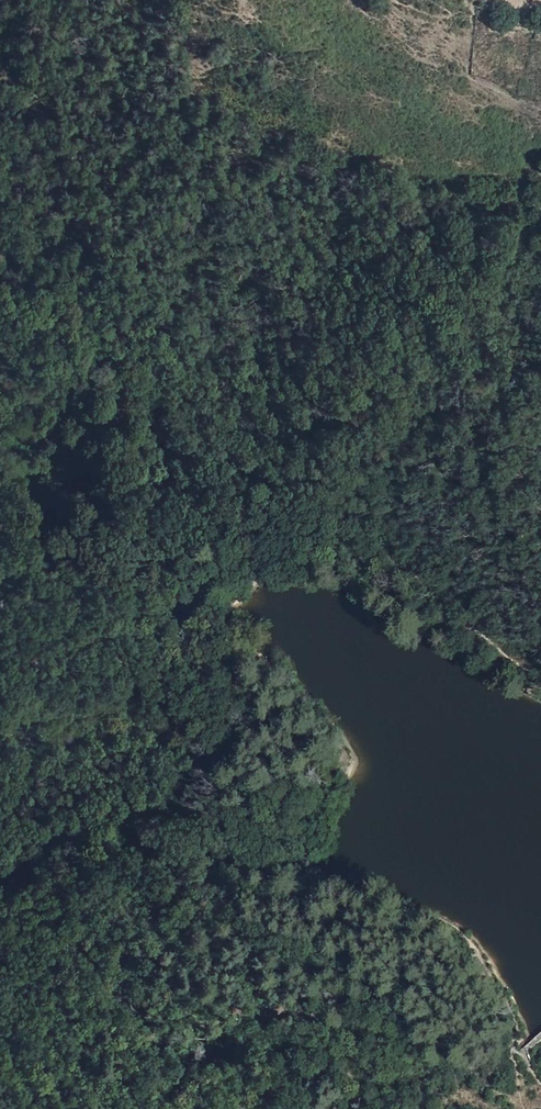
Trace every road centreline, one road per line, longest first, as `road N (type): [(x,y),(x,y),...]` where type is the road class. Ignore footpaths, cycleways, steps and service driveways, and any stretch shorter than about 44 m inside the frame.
road 1 (track): [(0,328),(68,352),(226,437),(346,520),(540,679)]

